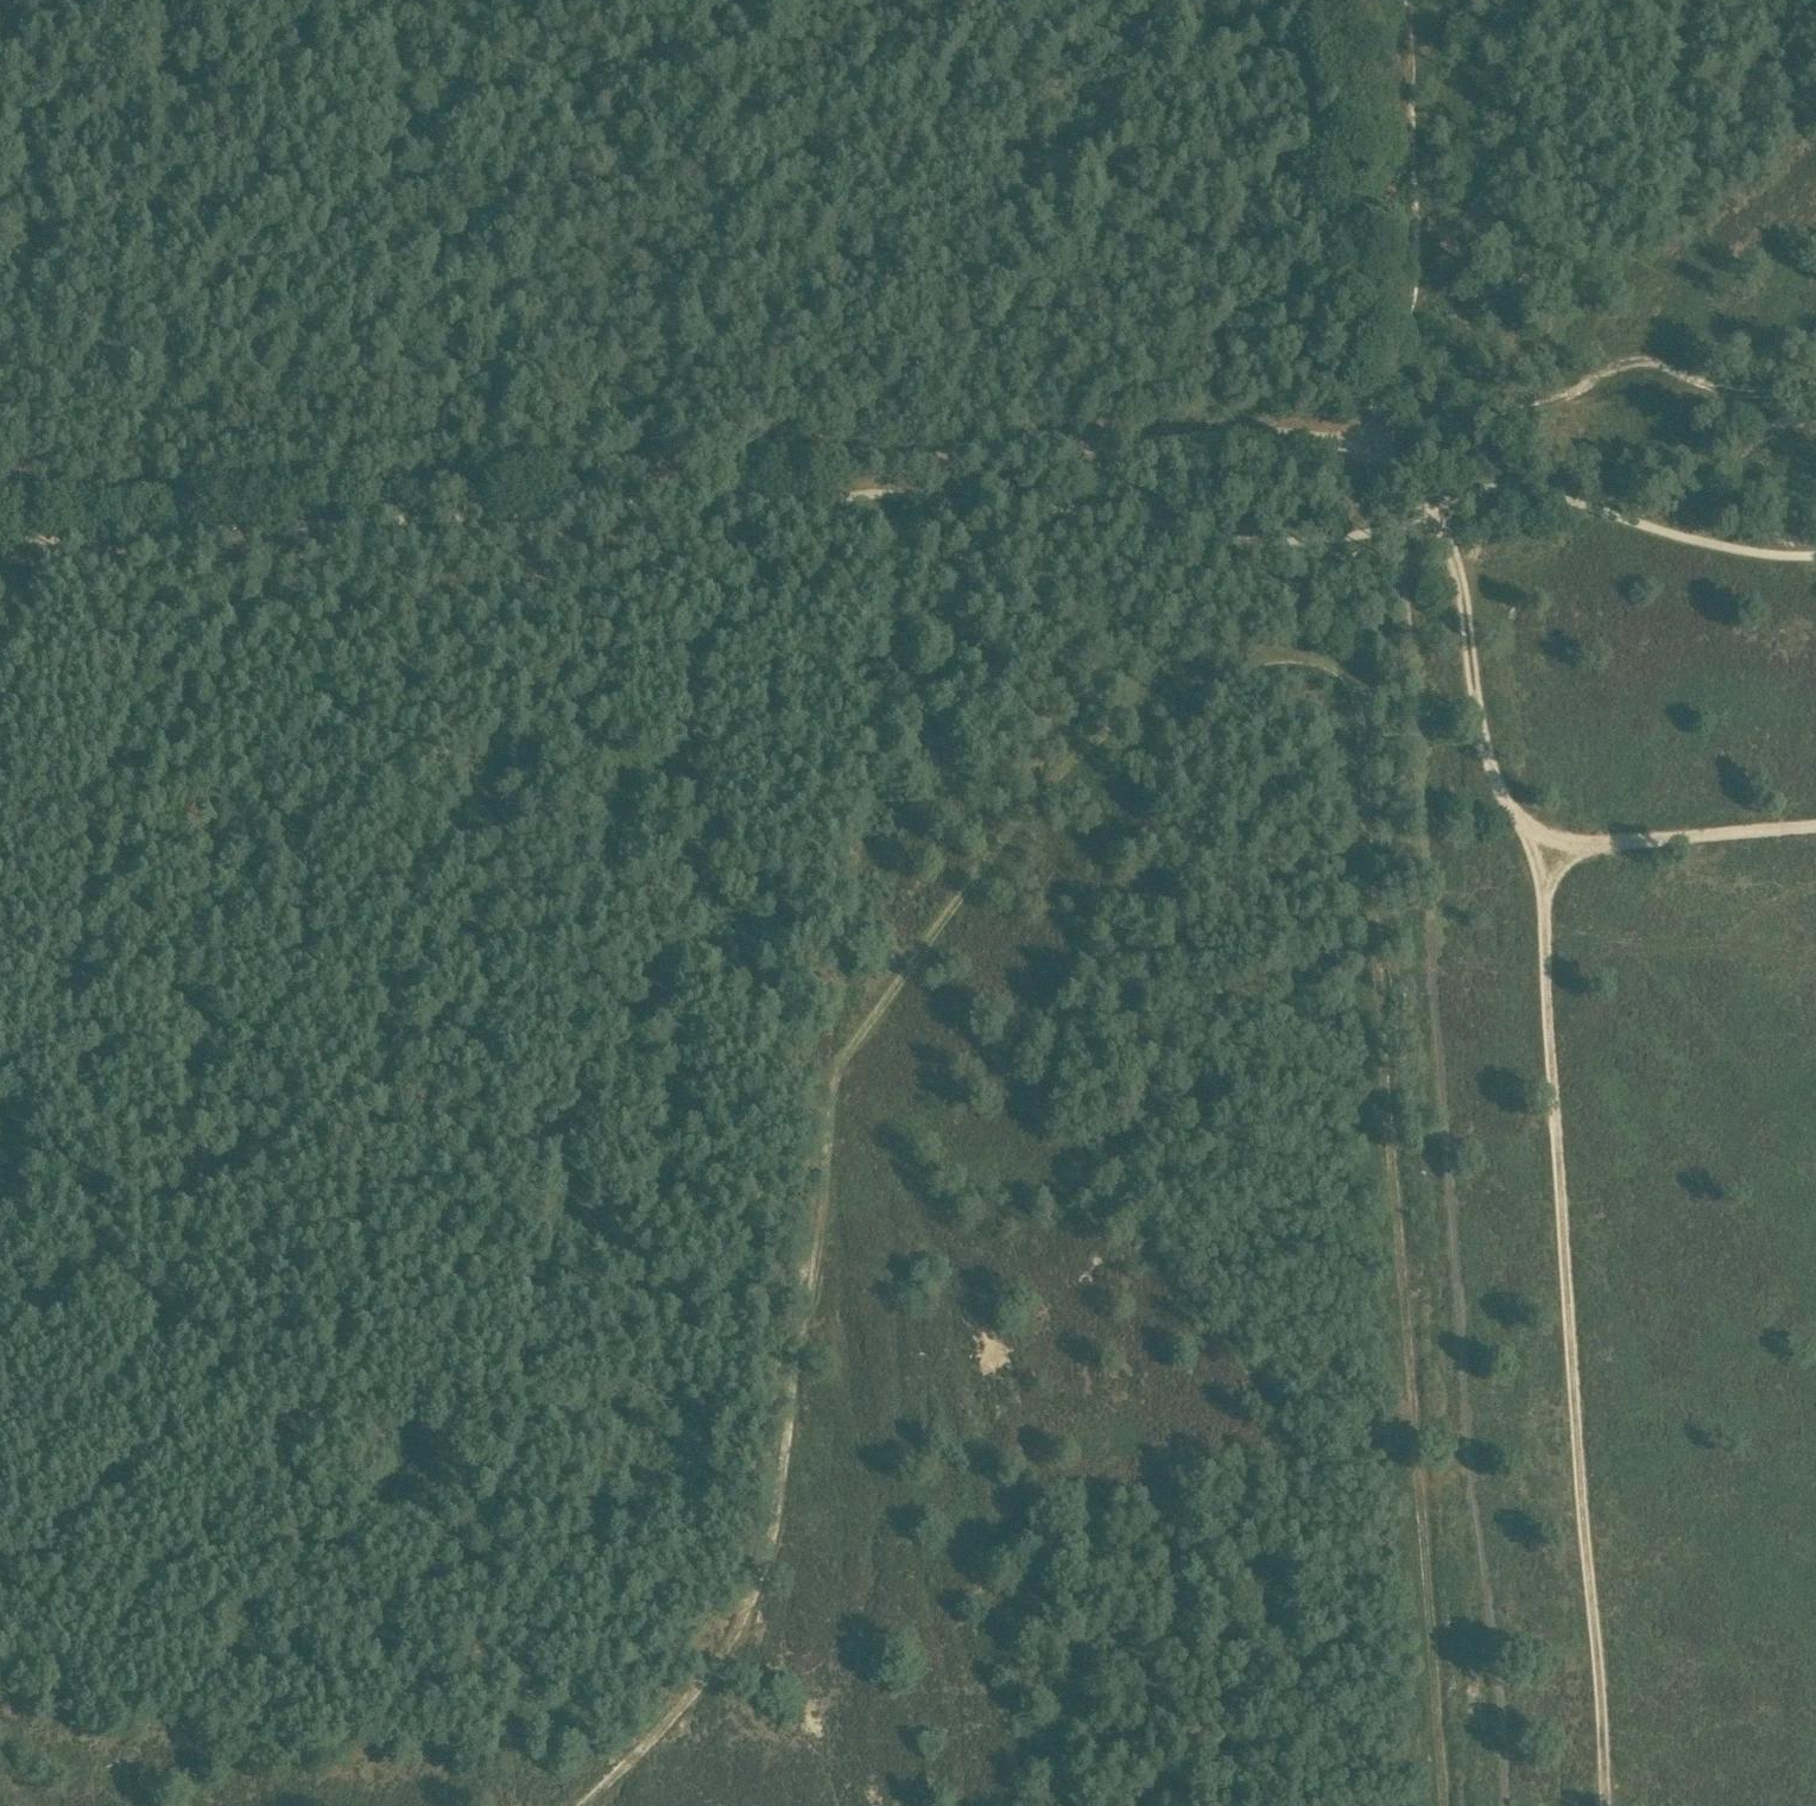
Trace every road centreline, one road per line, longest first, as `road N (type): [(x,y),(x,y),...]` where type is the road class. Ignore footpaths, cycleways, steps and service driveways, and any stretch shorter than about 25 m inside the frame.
road 1 (track): [(582,1805),(709,1673),(751,1604),(776,1515),(833,1075),(855,1037),(1004,835),(1121,722),(1203,679),(1309,661),(1351,678),(1359,697),(1441,1805)]
road 2 (track): [(0,512),(1169,439),(1339,443),(1395,420),(1554,408),(1633,386),(1732,395),(1815,385)]
road 3 (track): [(1546,847),(1565,1277),(1608,1805)]
road 4 (track): [(1546,847),(1493,788),(1453,552),(1428,512),(1339,443)]
road 5 (track): [(1815,824),(1546,847)]

